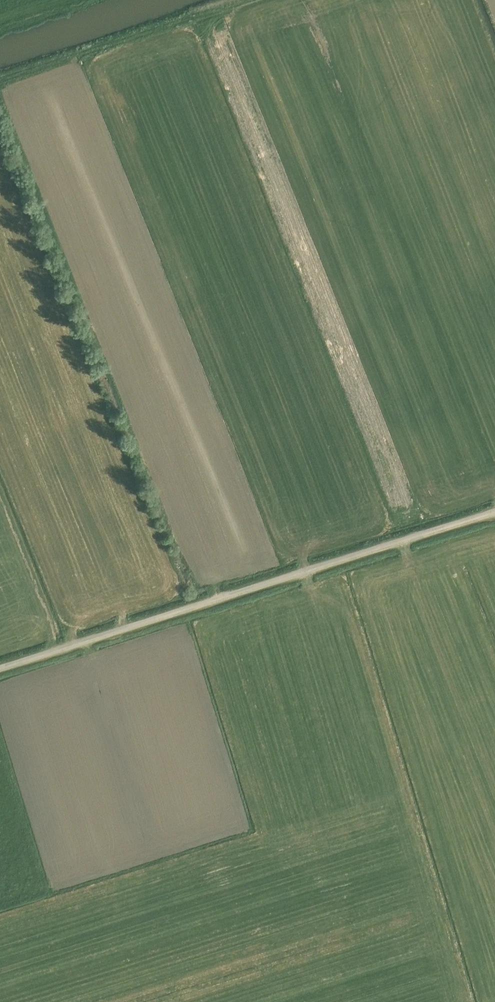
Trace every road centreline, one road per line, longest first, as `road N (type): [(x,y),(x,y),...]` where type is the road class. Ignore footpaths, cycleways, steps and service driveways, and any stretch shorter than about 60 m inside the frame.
road 1 (unclassified): [(0,669),(494,513)]

